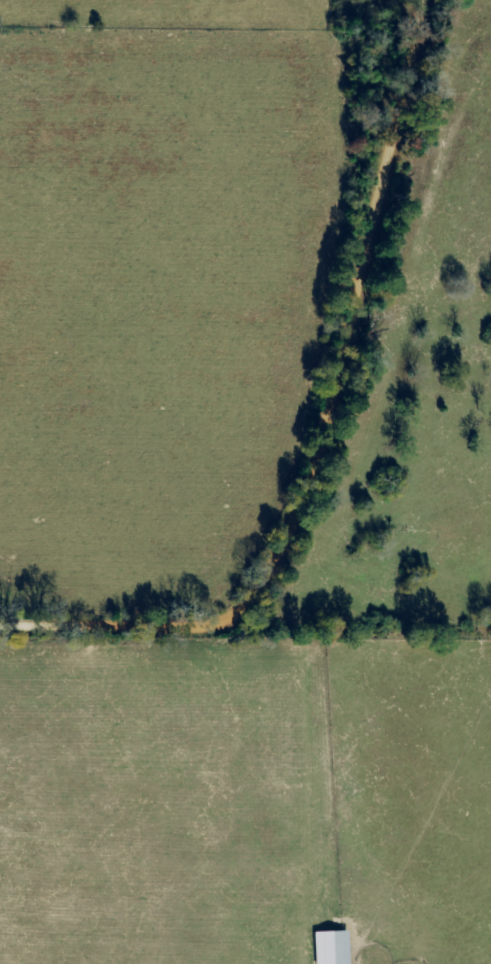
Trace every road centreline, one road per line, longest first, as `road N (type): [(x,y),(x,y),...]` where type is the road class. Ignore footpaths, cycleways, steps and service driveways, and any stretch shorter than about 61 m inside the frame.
road 1 (residential): [(0,628),(180,630),(243,609),(274,556),(342,353),(421,0)]

